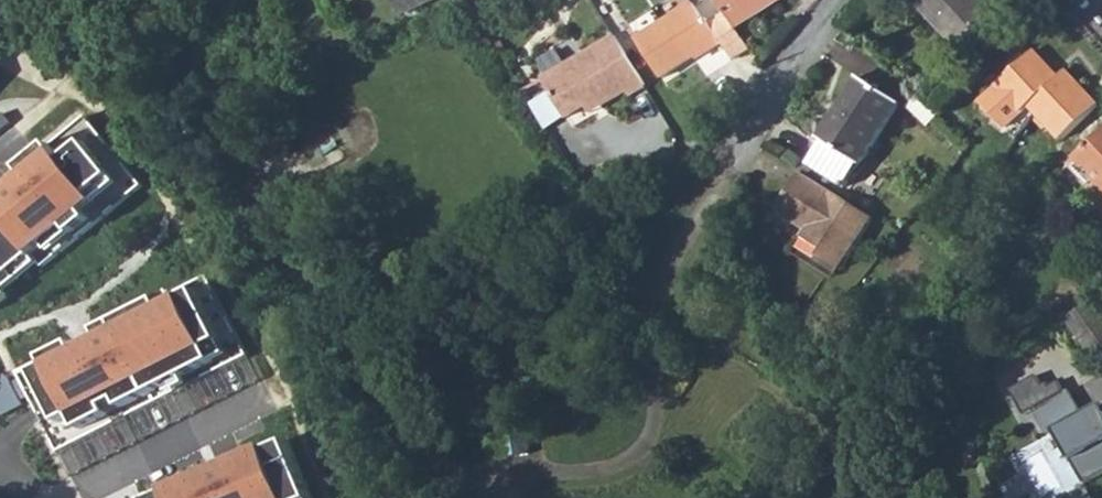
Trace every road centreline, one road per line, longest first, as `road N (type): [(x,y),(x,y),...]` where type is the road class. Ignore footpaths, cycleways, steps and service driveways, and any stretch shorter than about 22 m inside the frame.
road 1 (residential): [(284,388),(65,497)]
road 2 (residential): [(833,0),(699,177)]

